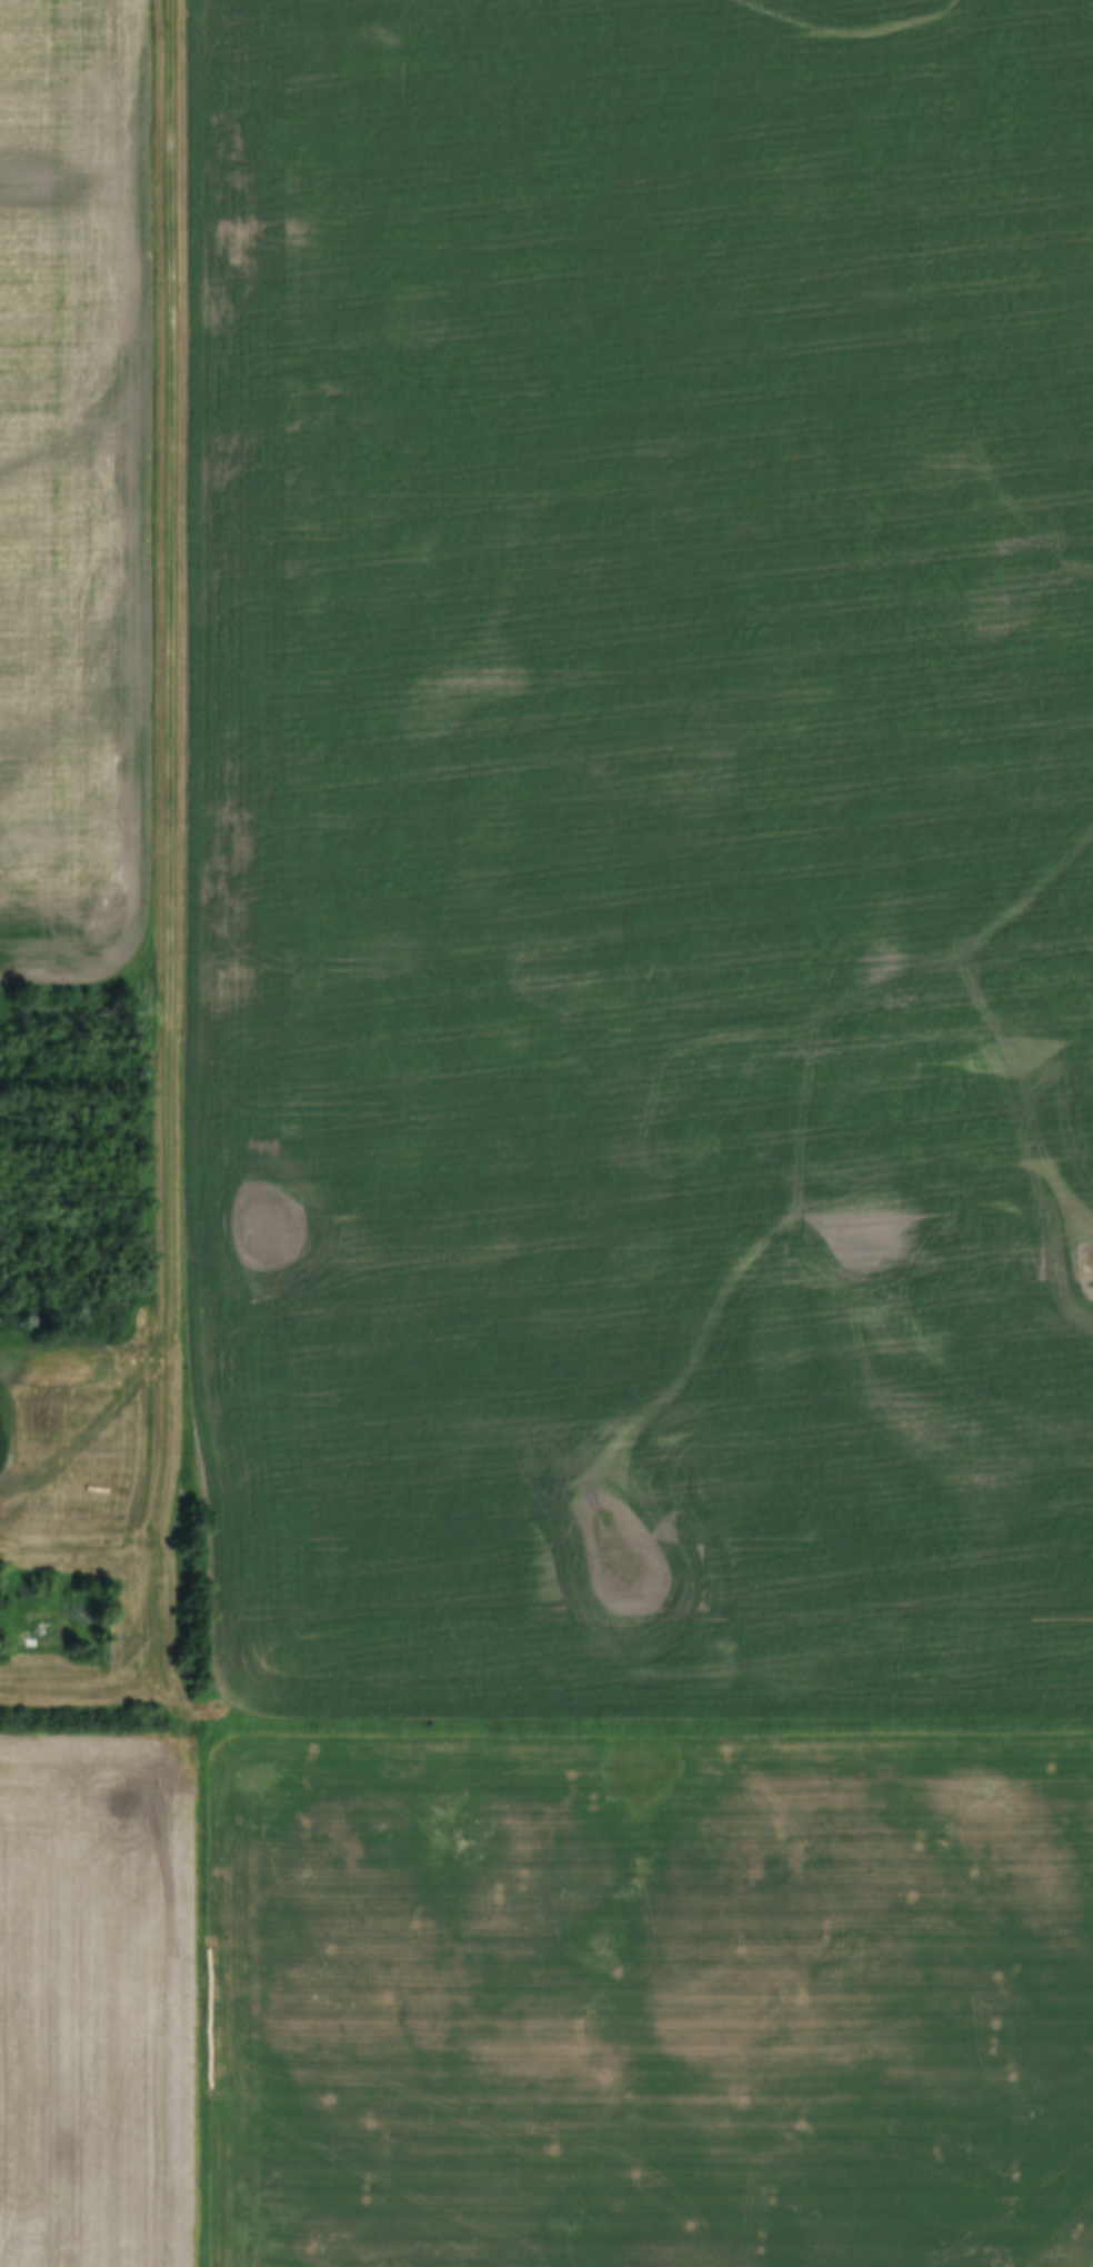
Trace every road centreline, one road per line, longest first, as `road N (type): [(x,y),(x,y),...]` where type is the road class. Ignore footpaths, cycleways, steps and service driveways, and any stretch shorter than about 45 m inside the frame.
road 1 (track): [(1092,1715),(251,1716),(172,1709),(174,0)]

